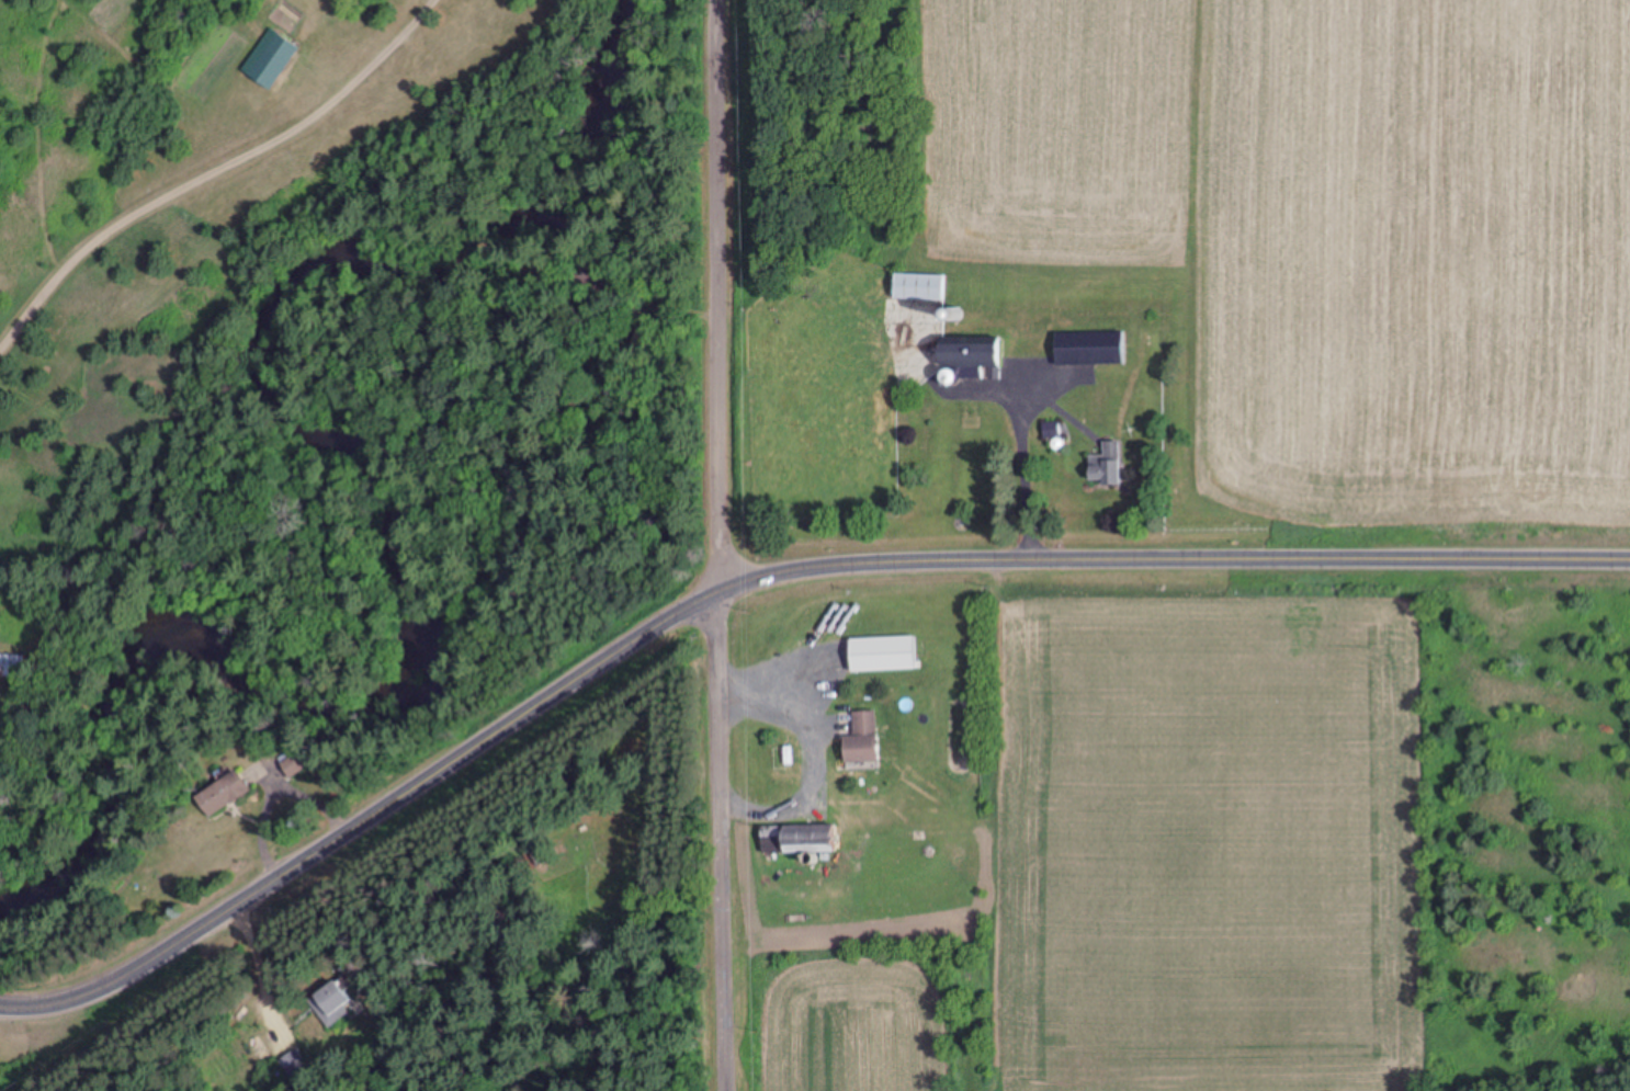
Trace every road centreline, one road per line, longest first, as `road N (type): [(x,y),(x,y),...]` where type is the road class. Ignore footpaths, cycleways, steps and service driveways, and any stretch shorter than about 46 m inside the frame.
road 1 (secondary): [(0,1001),(66,997),(144,962),(683,609),(800,565),(1629,553)]
road 2 (residential): [(743,1090),(727,664),(732,584),(713,215),(714,46),(727,0)]

